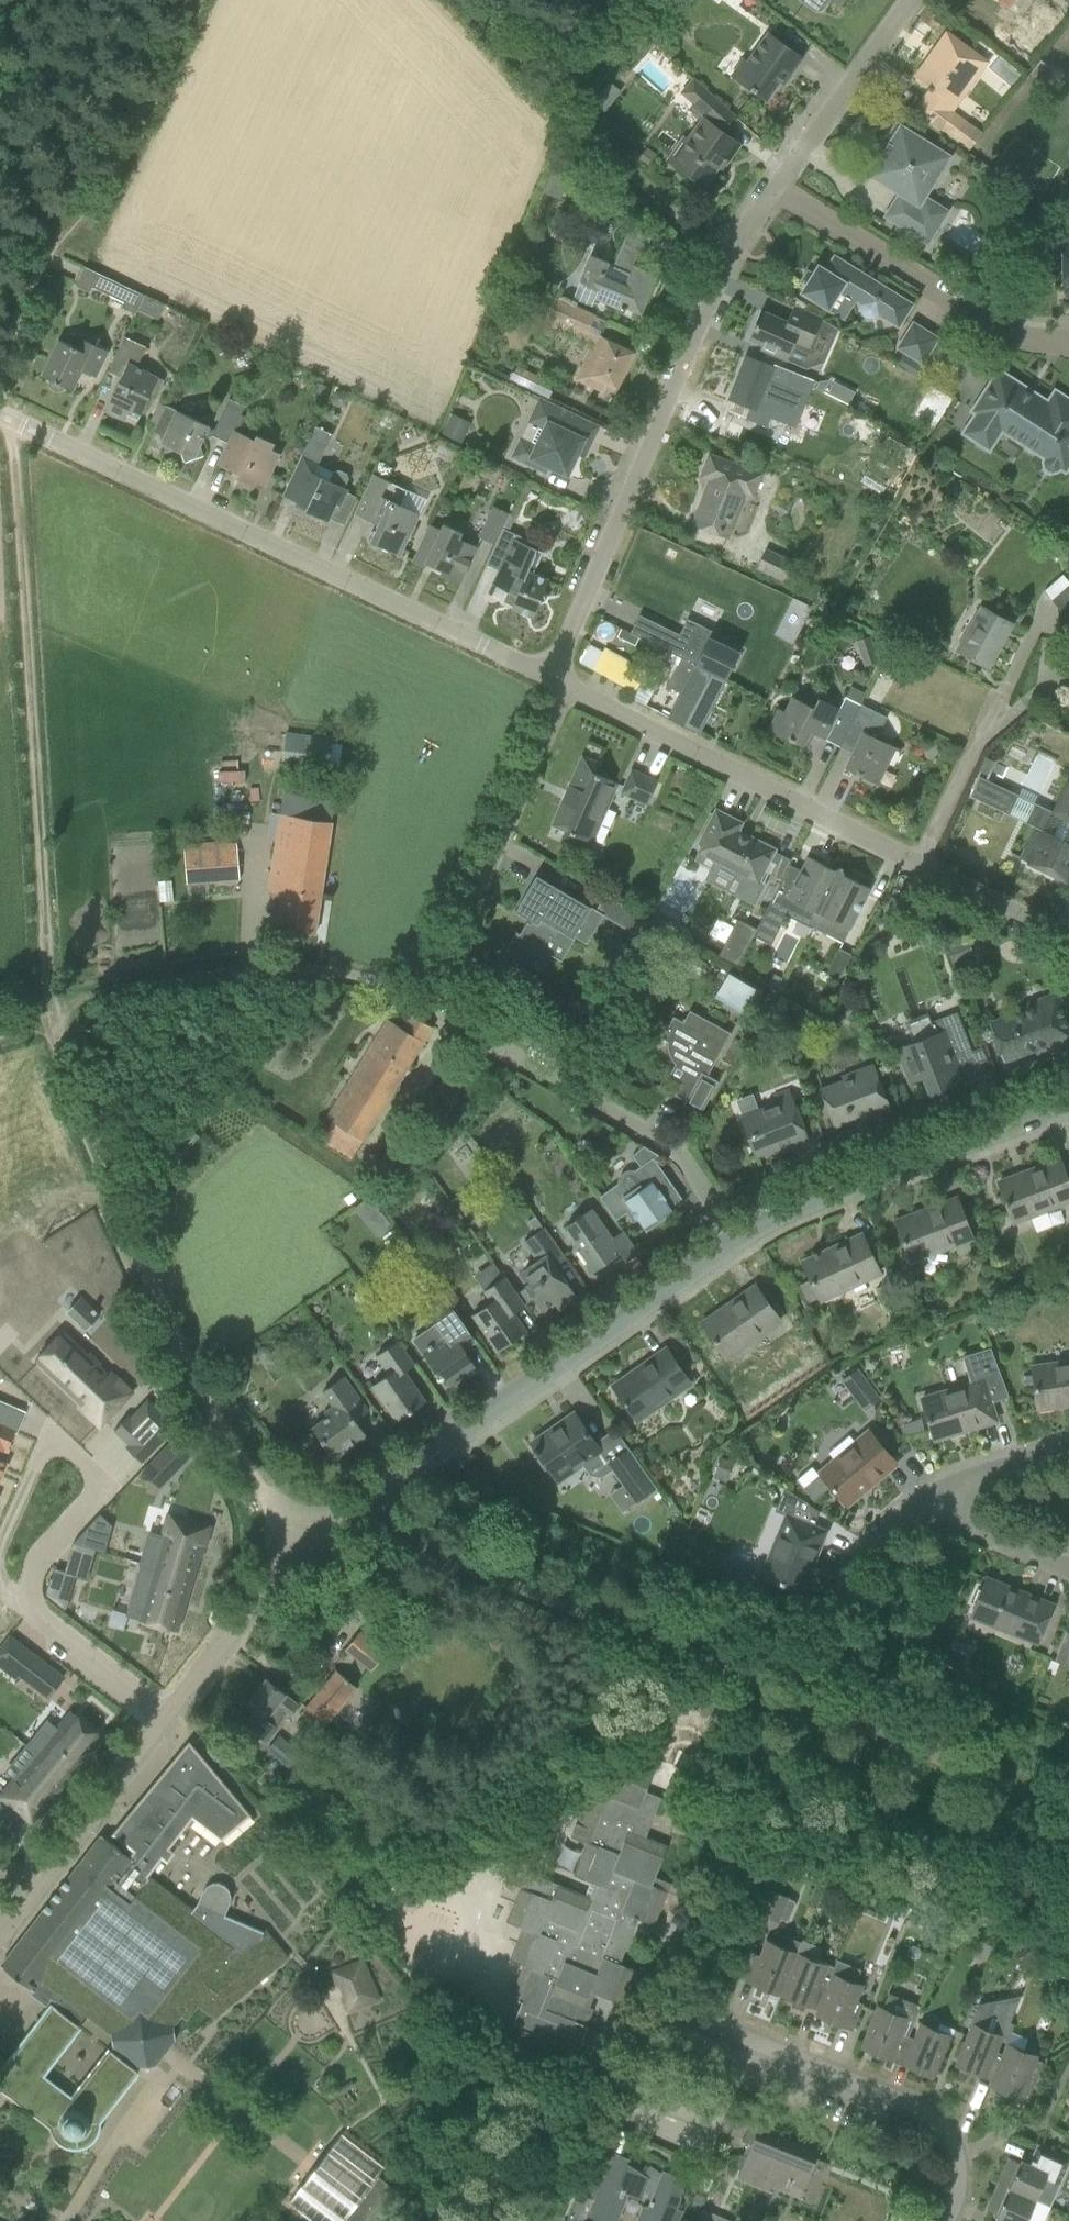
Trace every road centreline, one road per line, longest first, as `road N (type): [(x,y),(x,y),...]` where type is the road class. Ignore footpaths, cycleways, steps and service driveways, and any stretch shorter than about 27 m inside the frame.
road 1 (track): [(289,1550),(38,1014),(0,437)]
road 2 (residential): [(164,1715),(289,1550),(731,1235)]
road 3 (residential): [(552,677),(125,455),(0,404)]
road 4 (residential): [(1068,934),(814,794),(570,689)]
road 5 (residential): [(552,677),(727,270),(770,192)]
road 6 (residential): [(937,2220),(952,2148),(940,2124),(661,2008)]
road 7 (residential): [(731,1235),(703,1172),(675,1137),(629,1103),(427,1002)]
road 8 (track): [(727,270),(461,0)]
road 9 (residential): [(731,1235),(801,1196),(1068,1097)]
road 10 (residential): [(427,1002),(570,689)]
road 11 (residential): [(12,1593),(106,1488),(49,1436),(0,1548)]
road 12 (residential): [(1068,343),(1020,340),(975,317),(770,192)]
road 13 (residential): [(0,1932),(164,1715)]
road 14 (residential): [(770,192),(909,0)]
road 15 (residential): [(12,1593),(164,1715)]
road 16 (residential): [(832,1638),(876,1552),(946,1483)]
road 17 (track): [(0,398),(68,235)]
road 18 (residential): [(427,1002),(326,968),(265,963)]
road 19 (residential): [(946,1483),(968,1518),(1068,1563)]
road 20 (residential): [(946,1483),(977,1464),(1068,1450)]

